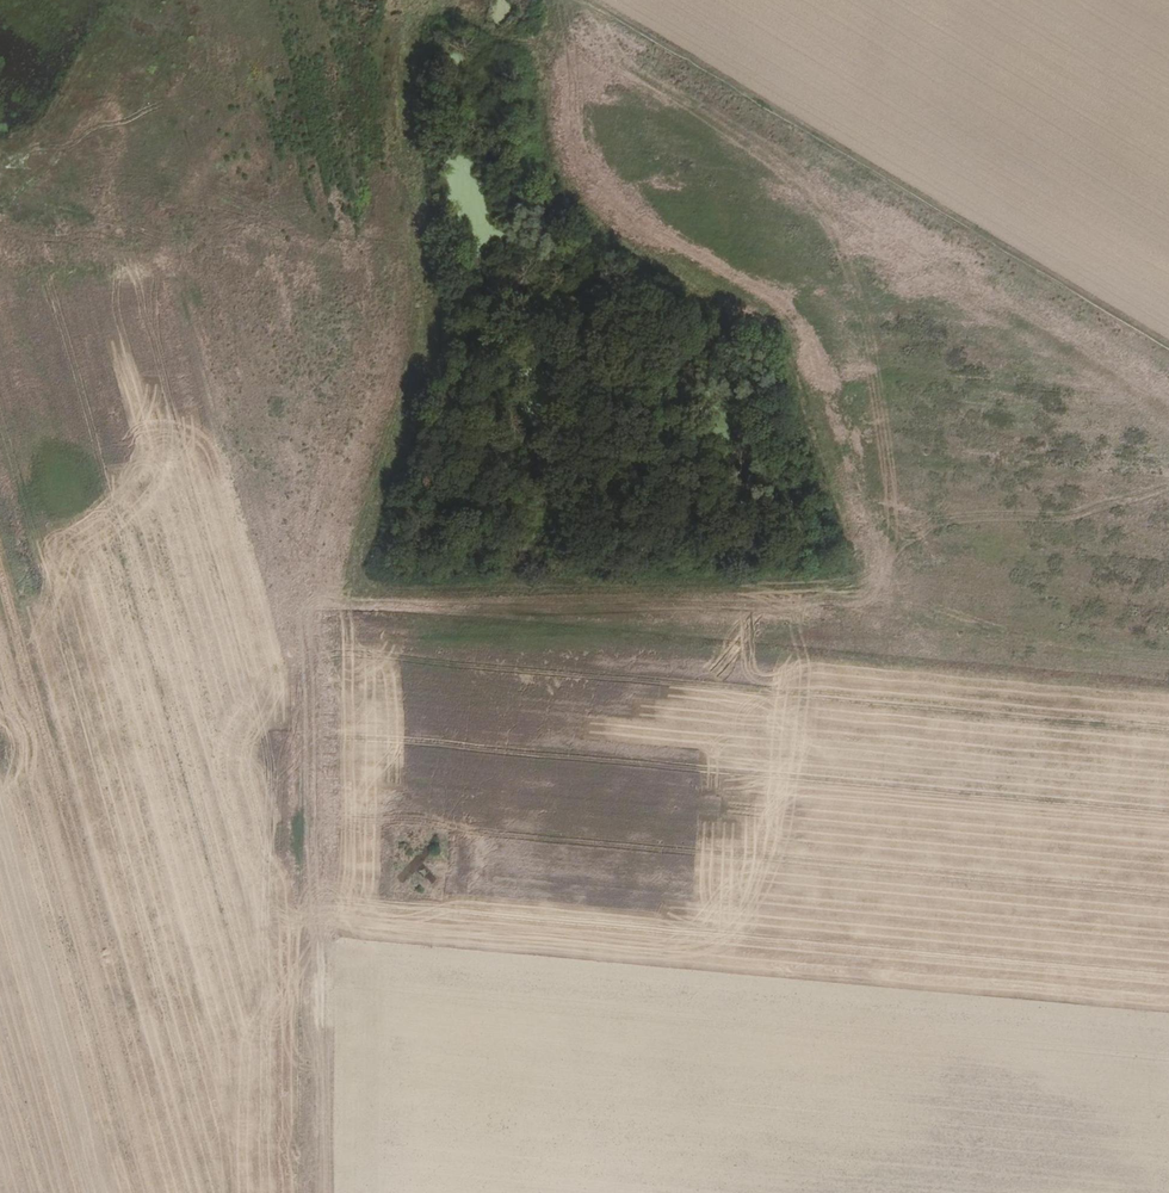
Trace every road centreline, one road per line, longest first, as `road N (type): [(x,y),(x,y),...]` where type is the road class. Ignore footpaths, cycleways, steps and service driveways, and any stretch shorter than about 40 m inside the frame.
road 1 (track): [(594,0),(1168,344)]

